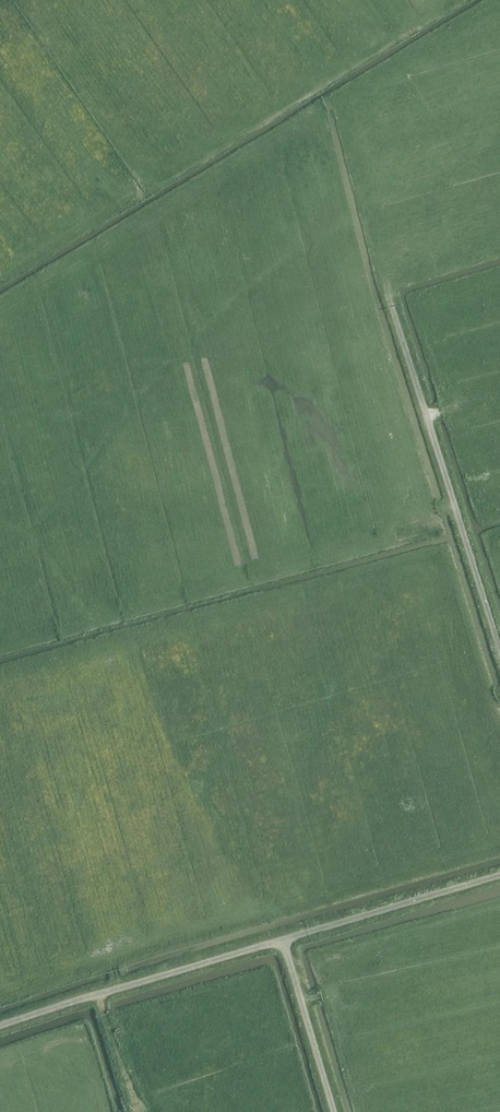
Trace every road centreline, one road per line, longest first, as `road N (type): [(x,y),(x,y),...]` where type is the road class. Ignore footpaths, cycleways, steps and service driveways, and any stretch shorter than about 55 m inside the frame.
road 1 (unclassified): [(499,650),(393,307)]
road 2 (unclassified): [(0,1027),(280,943)]
road 3 (unclassified): [(280,943),(499,874)]
road 4 (unclassified): [(334,1111),(280,943)]

